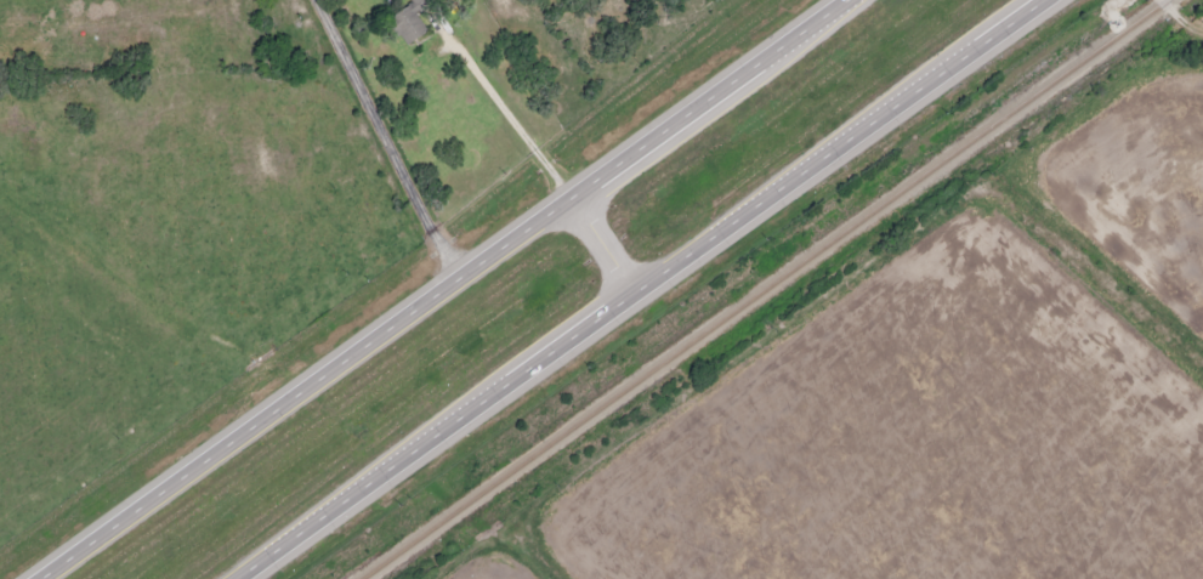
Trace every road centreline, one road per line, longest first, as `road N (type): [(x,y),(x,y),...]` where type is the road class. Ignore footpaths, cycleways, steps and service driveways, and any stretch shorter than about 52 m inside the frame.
road 1 (trunk): [(856,0),(50,578)]
road 2 (trunk): [(243,578),(1046,0)]

